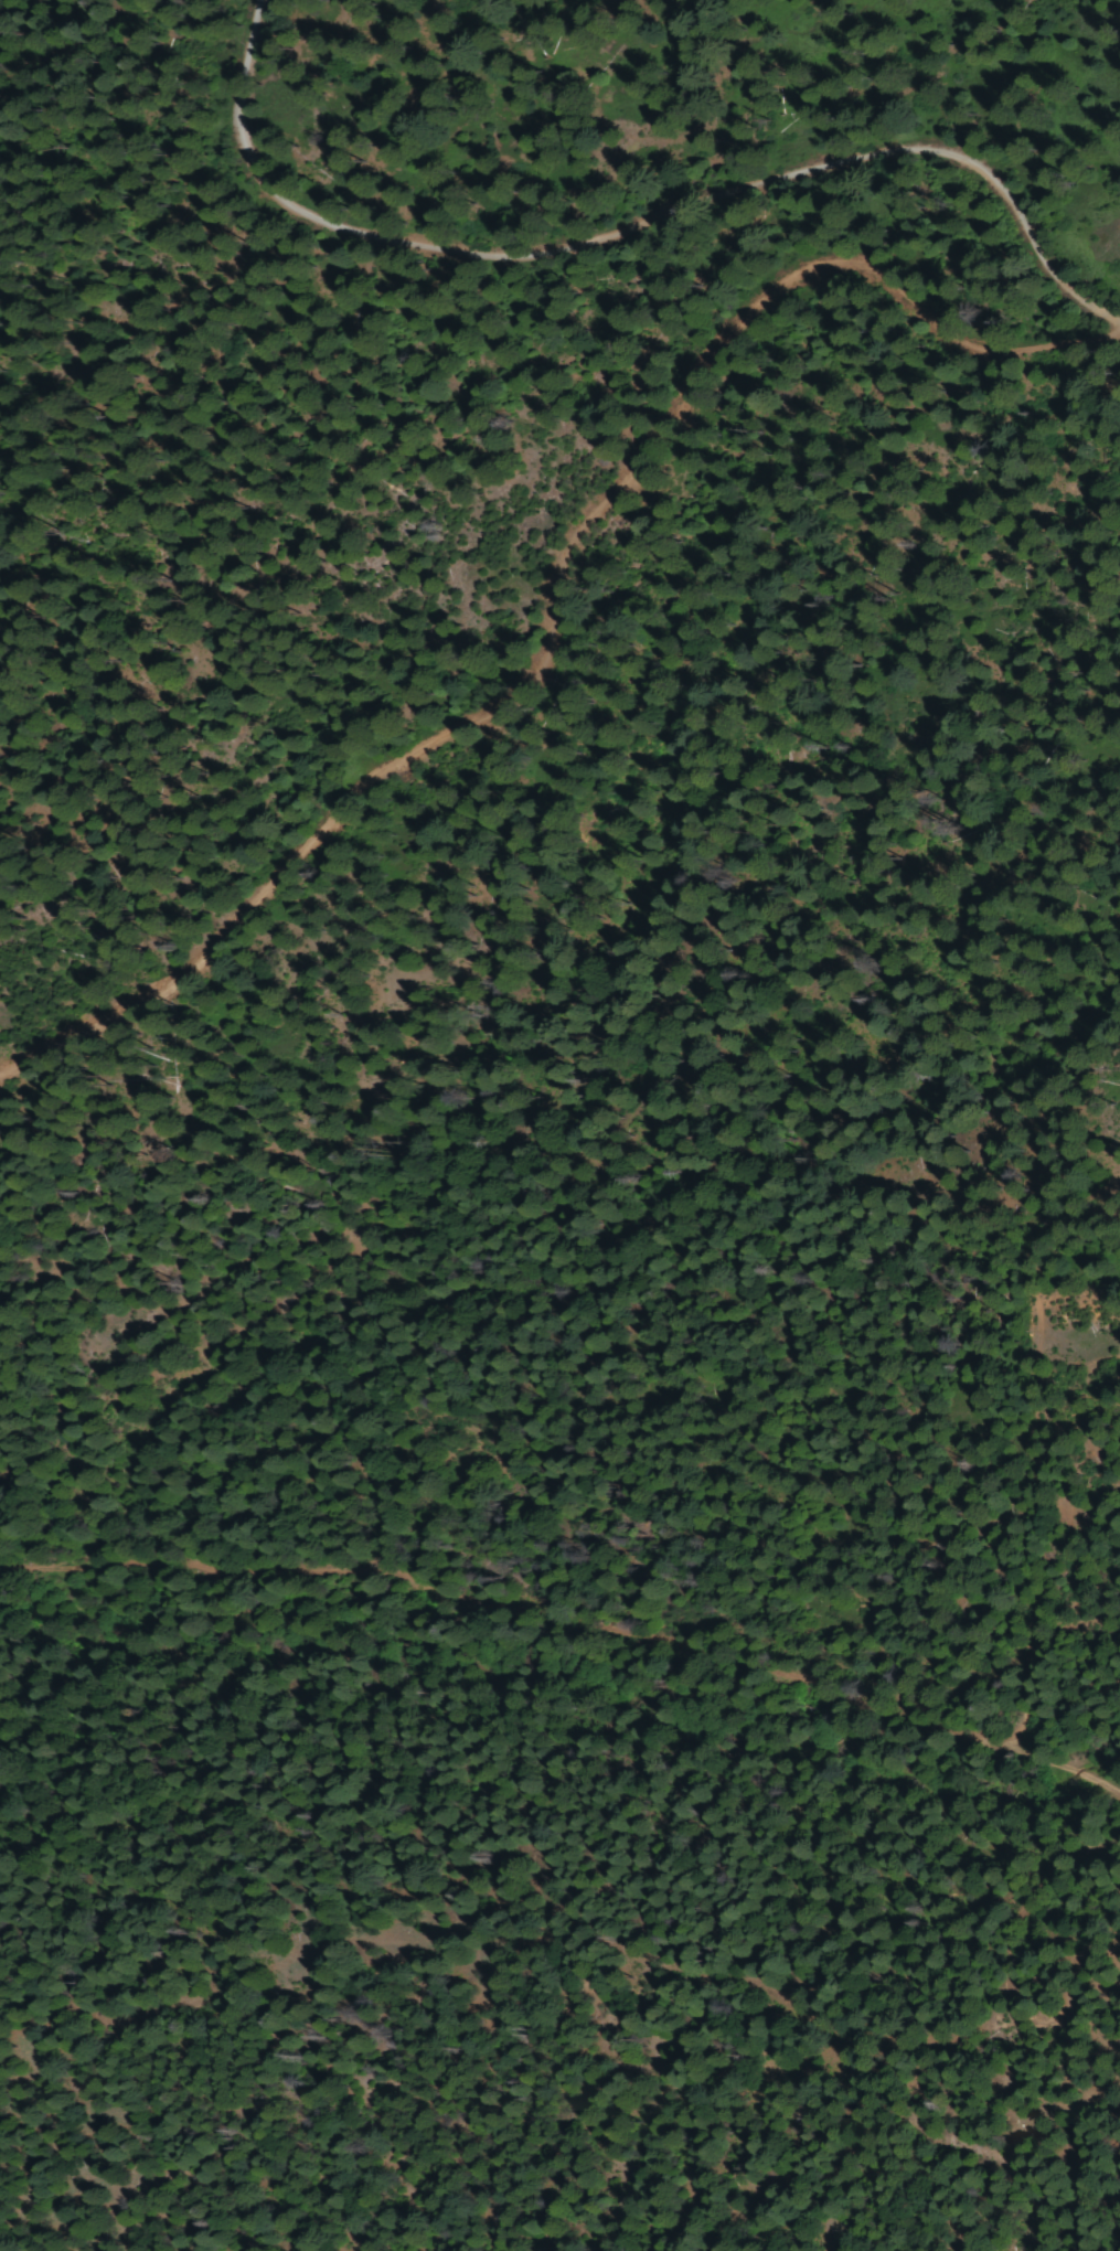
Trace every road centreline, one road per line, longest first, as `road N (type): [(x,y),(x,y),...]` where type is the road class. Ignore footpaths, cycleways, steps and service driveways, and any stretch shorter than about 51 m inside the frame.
road 1 (track): [(1119,256),(1081,233),(1022,160),(961,142),(596,209),(451,191),(386,160),(326,100),(293,0)]

